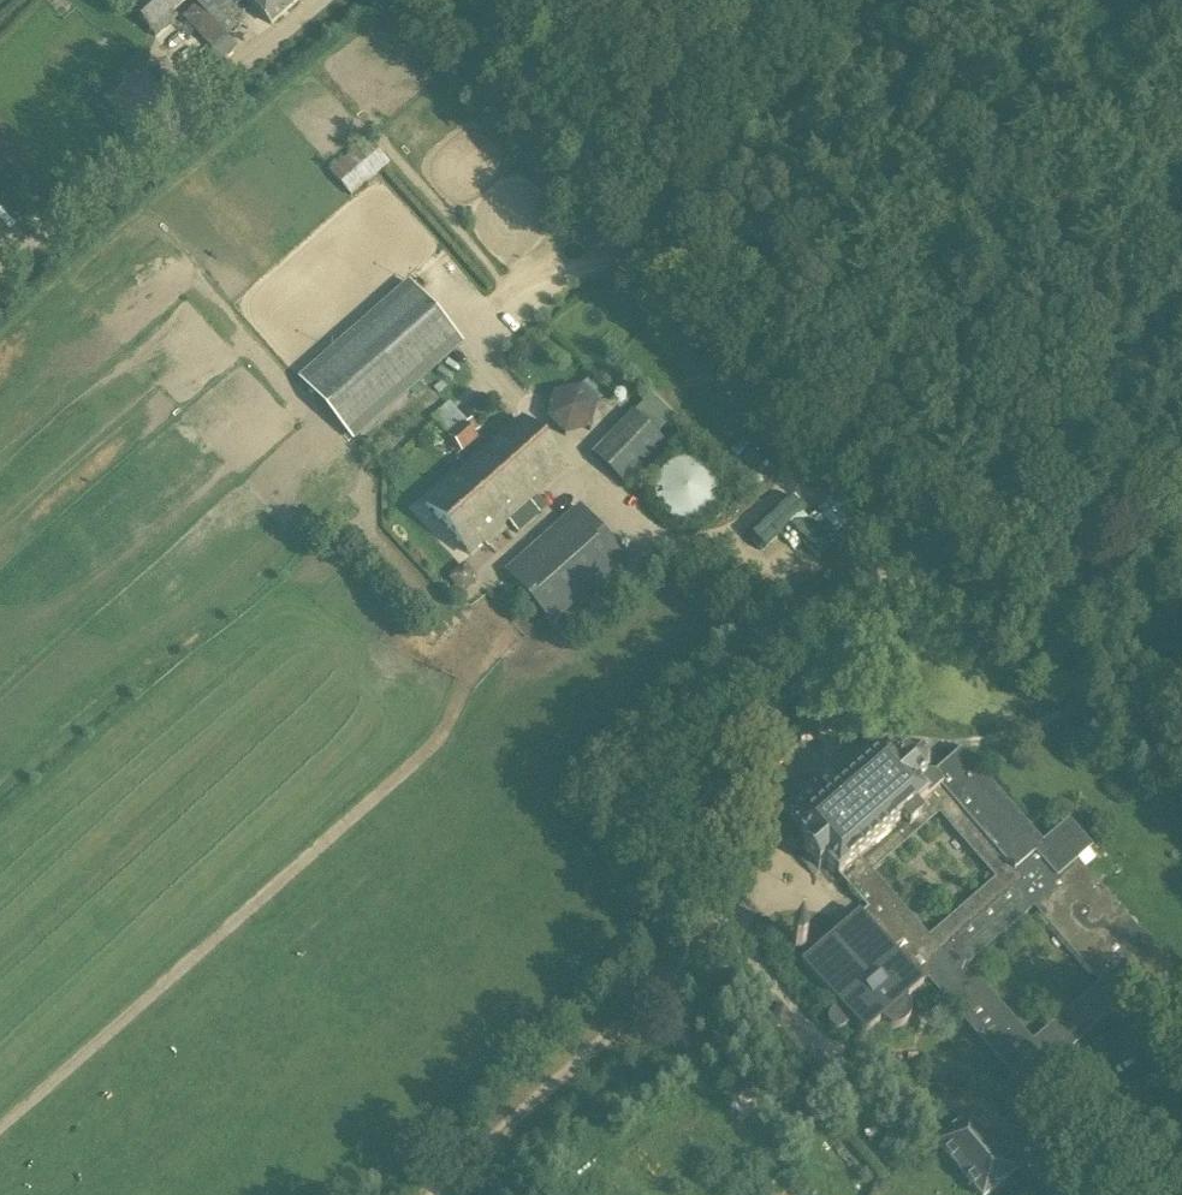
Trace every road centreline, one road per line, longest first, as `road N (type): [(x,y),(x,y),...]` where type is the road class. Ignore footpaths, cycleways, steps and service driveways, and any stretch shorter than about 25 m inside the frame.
road 1 (unclassified): [(727,929),(645,829),(645,786),(847,605),(889,588),(1000,625),(1061,628),(1099,612),(1181,543)]
road 2 (track): [(954,607),(940,571),(449,0)]
road 3 (track): [(727,929),(429,1194)]

